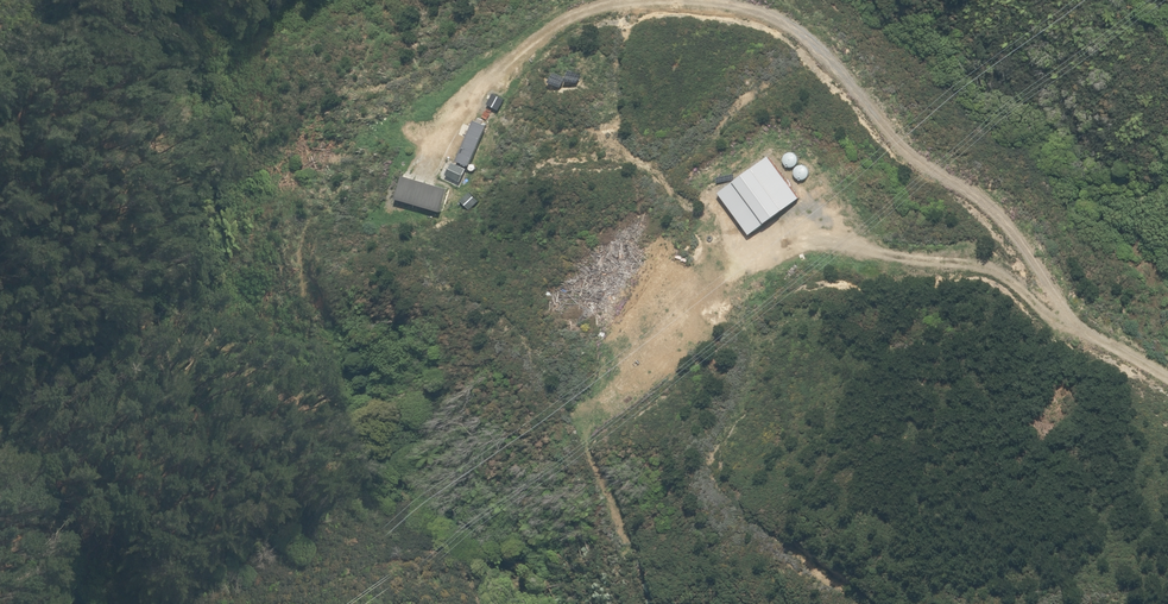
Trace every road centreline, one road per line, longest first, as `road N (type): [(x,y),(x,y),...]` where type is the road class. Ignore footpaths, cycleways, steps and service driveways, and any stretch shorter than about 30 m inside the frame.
road 1 (track): [(393,213),(507,65),(588,16),(645,5),(731,10),(778,25),(821,52),(910,158),(996,219),(1060,311),(1167,379)]
road 2 (track): [(867,603),(732,507),(713,477),(713,453),(740,399),(745,350),(707,244),(673,191),(601,138),(503,115),(476,101)]
road 3 (track): [(576,430),(631,358),(724,282),(776,216),(822,214),(899,257),(991,269),(1045,311),(1074,321)]
road 4 (track): [(644,603),(618,514),(525,343),(495,311),(446,284)]

